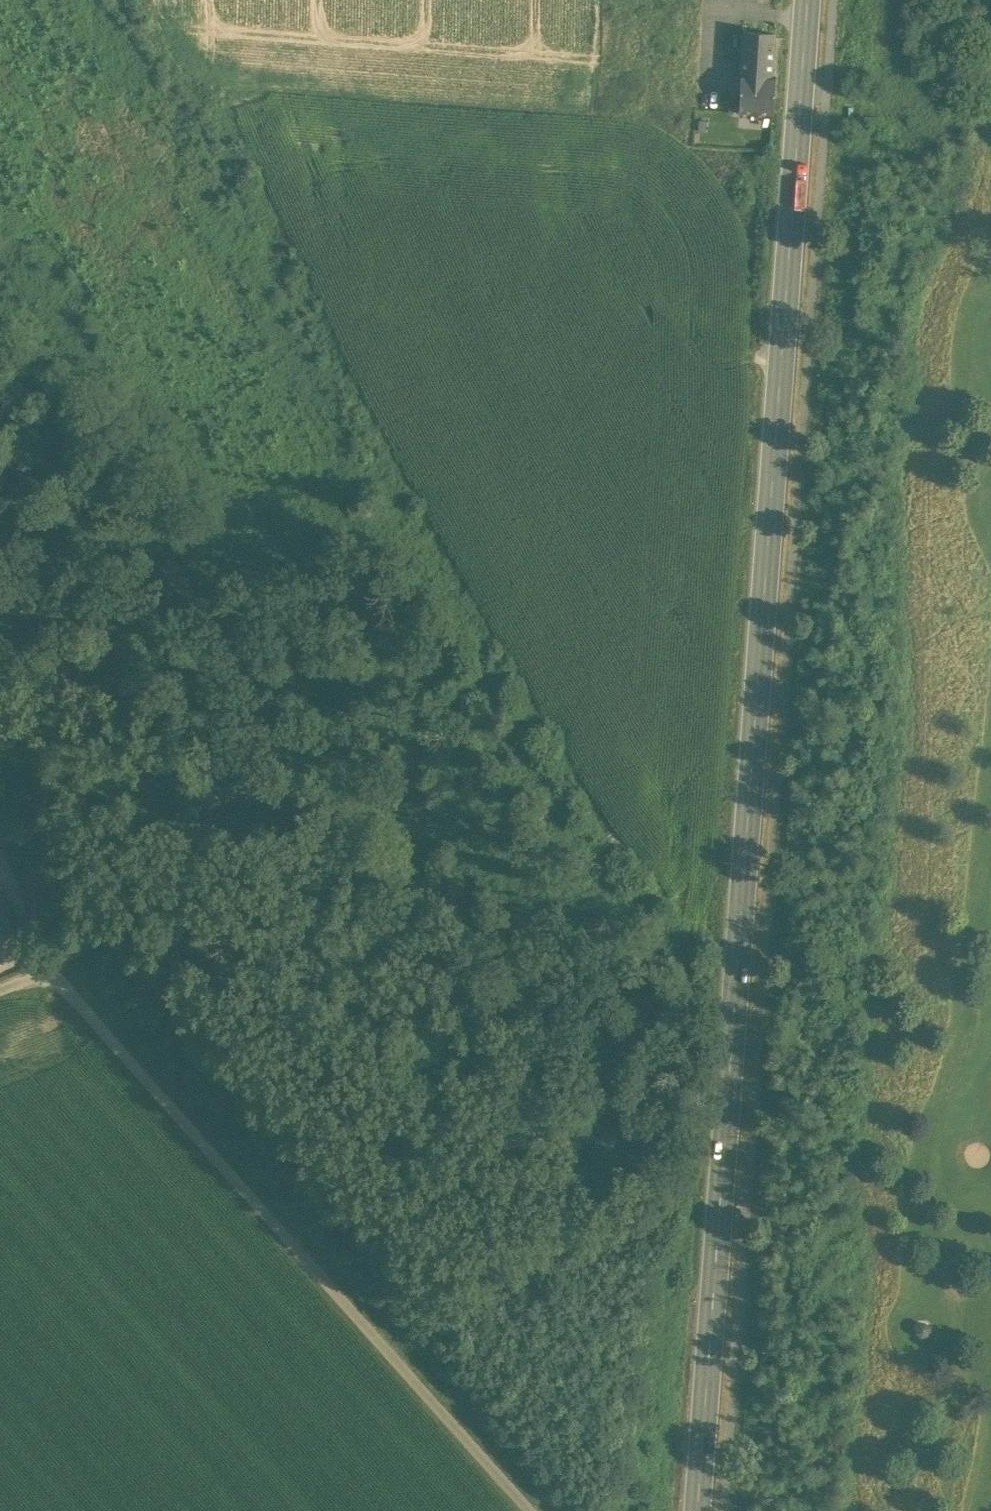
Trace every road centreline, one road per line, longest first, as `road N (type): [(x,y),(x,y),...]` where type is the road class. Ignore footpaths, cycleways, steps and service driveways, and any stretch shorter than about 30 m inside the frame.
road 1 (secondary): [(804,0),(696,1510)]
road 2 (unclassified): [(0,991),(47,972),(532,1510)]

